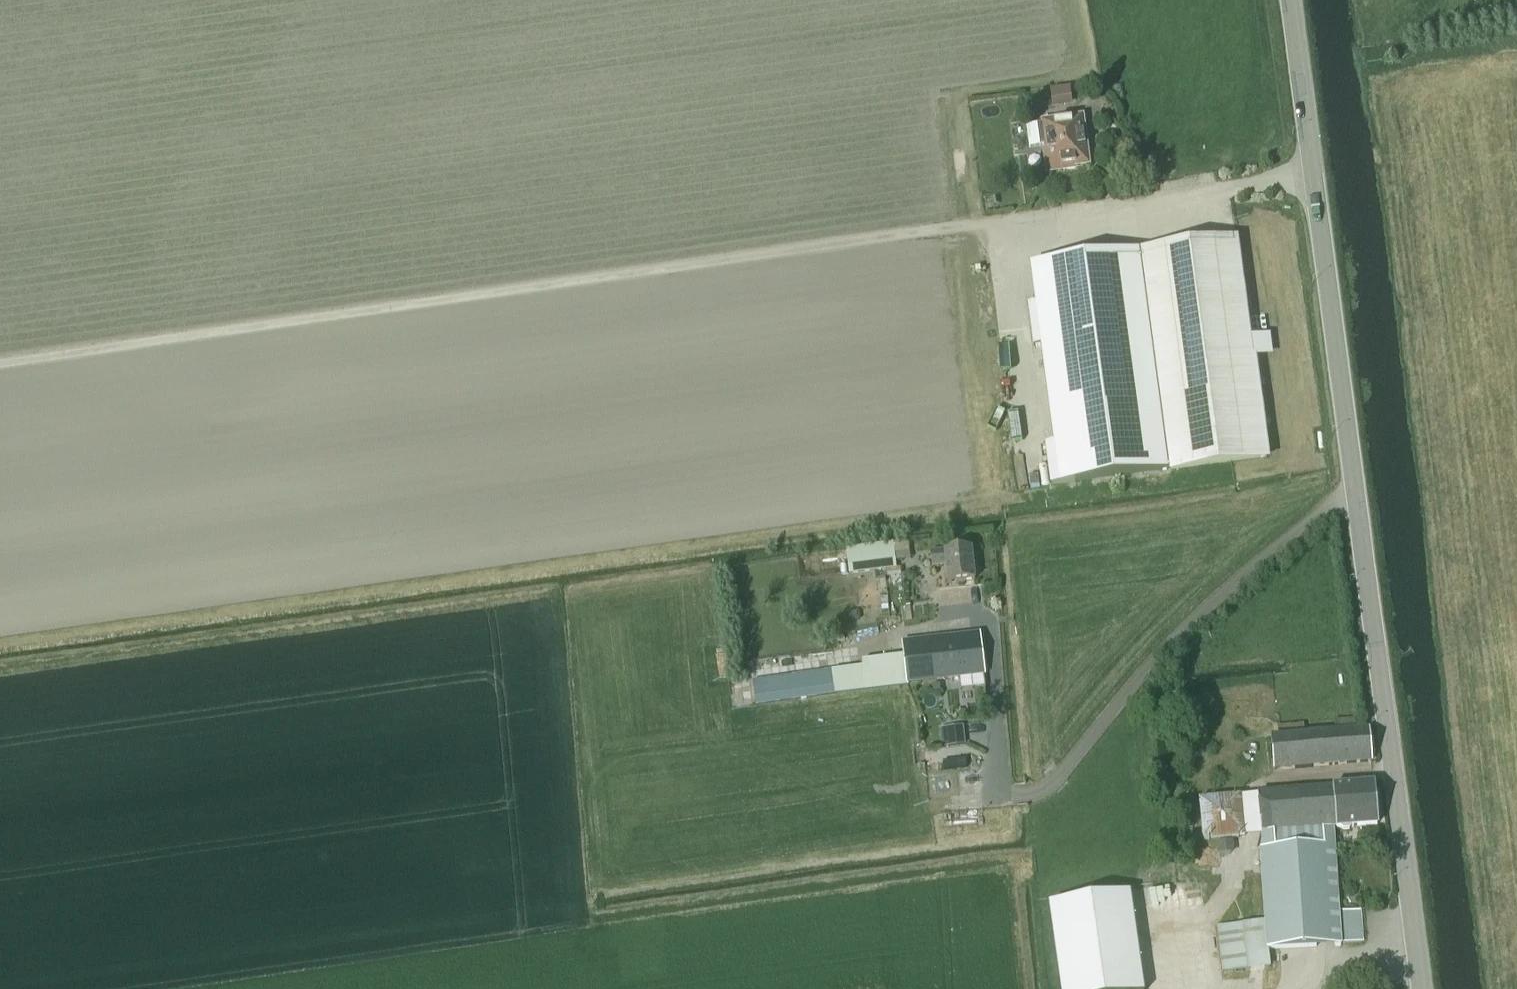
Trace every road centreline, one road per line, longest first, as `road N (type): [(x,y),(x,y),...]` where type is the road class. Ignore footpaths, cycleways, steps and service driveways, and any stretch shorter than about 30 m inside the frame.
road 1 (tertiary): [(1291,0),(1421,988)]

